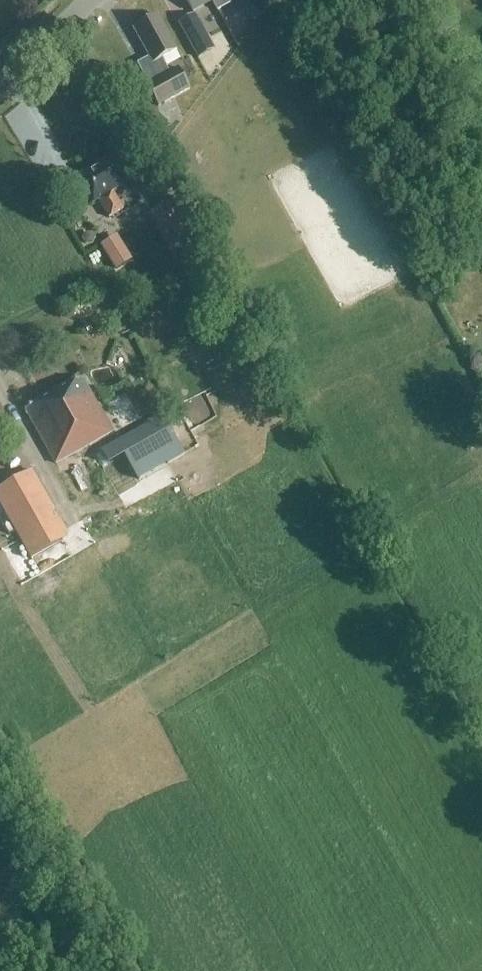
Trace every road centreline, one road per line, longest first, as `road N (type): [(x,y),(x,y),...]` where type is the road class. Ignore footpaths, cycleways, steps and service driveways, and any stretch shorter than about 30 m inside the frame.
road 1 (track): [(416,0),(481,134)]
road 2 (unclassified): [(0,88),(89,0)]

